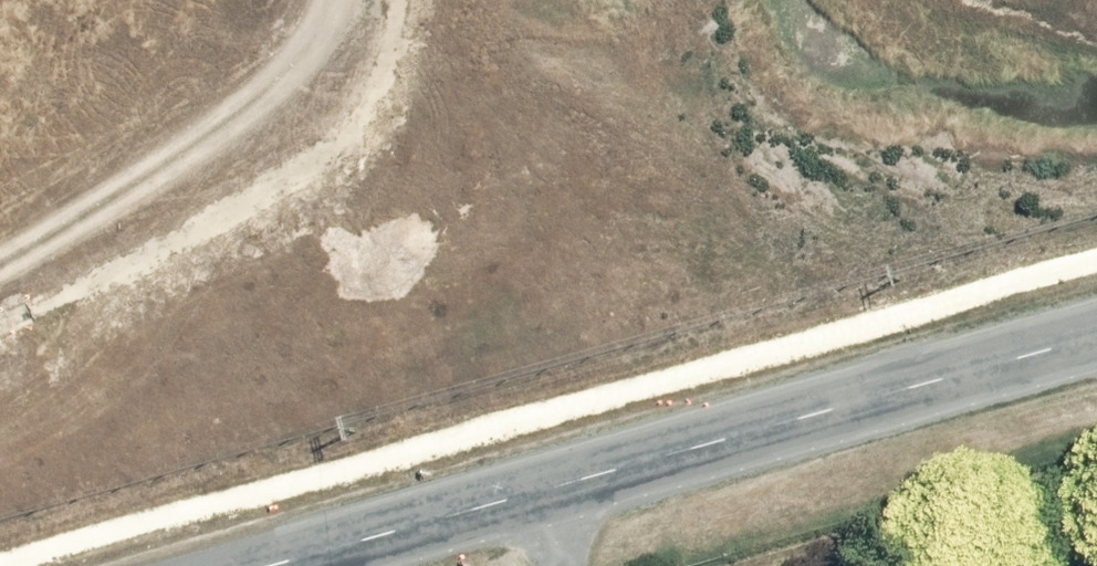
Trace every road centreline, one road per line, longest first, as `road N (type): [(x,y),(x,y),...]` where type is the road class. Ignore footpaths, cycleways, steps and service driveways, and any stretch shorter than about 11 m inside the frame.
road 1 (tertiary): [(251,565),(1096,331)]
road 2 (tertiary): [(1096,339),(275,565)]

